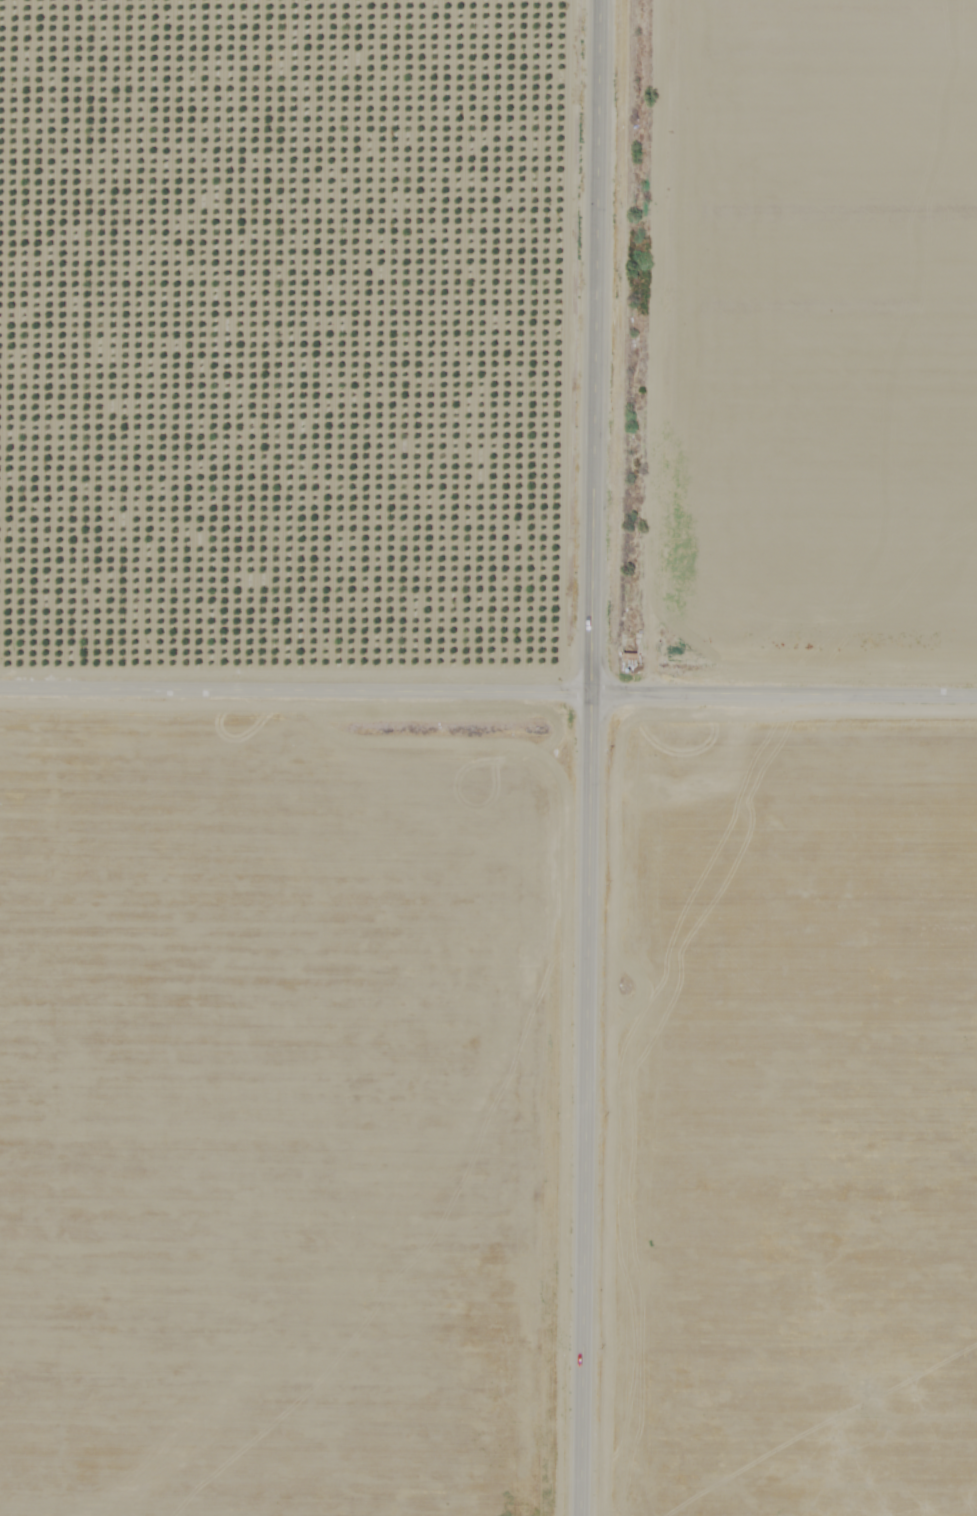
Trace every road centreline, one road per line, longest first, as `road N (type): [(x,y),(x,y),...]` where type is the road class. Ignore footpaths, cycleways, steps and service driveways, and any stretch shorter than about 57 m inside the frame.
road 1 (tertiary): [(586,1515),(605,0)]
road 2 (residential): [(0,682),(976,693)]

